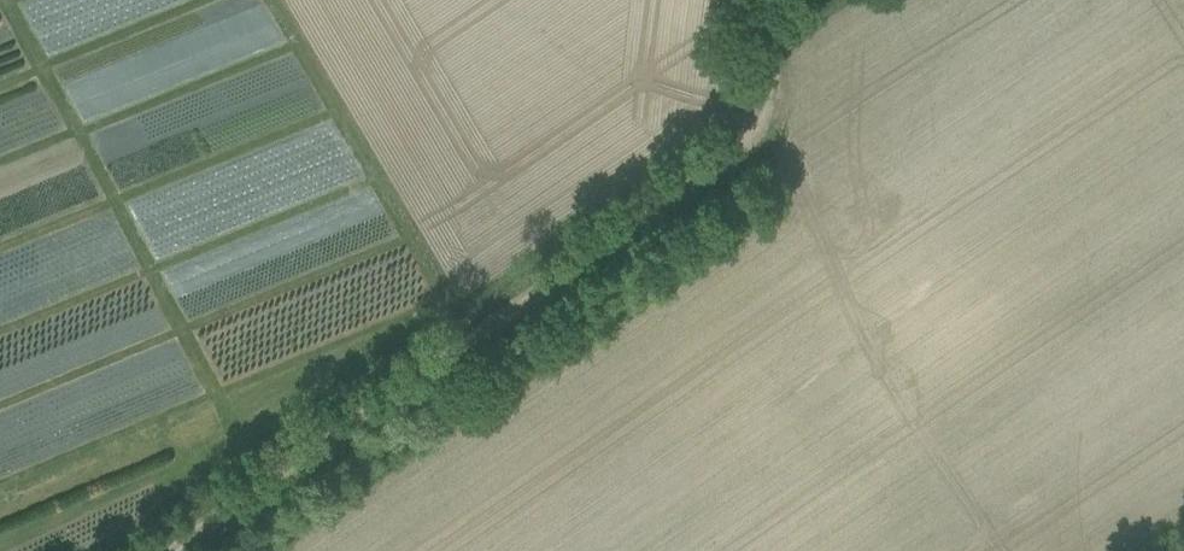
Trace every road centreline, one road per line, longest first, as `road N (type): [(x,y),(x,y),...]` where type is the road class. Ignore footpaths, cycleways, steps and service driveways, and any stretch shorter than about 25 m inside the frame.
road 1 (track): [(164,550),(523,309),(768,113),(768,0)]

